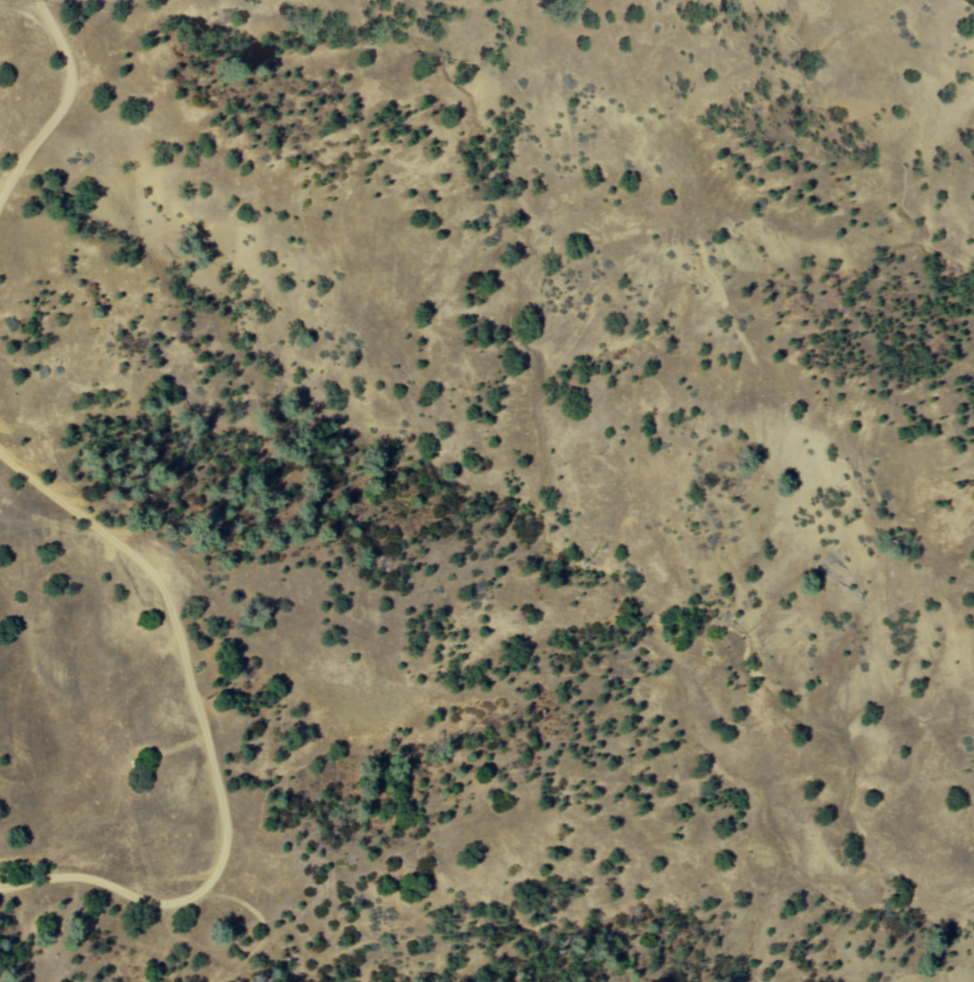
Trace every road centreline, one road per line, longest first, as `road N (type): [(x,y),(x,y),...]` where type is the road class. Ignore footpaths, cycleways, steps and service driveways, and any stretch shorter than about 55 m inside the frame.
road 1 (track): [(0,884),(80,873),(188,897),(218,873),(232,830),(215,735),(173,590),(0,437)]
road 2 (track): [(0,228),(17,183),(85,87),(82,53),(44,0)]

